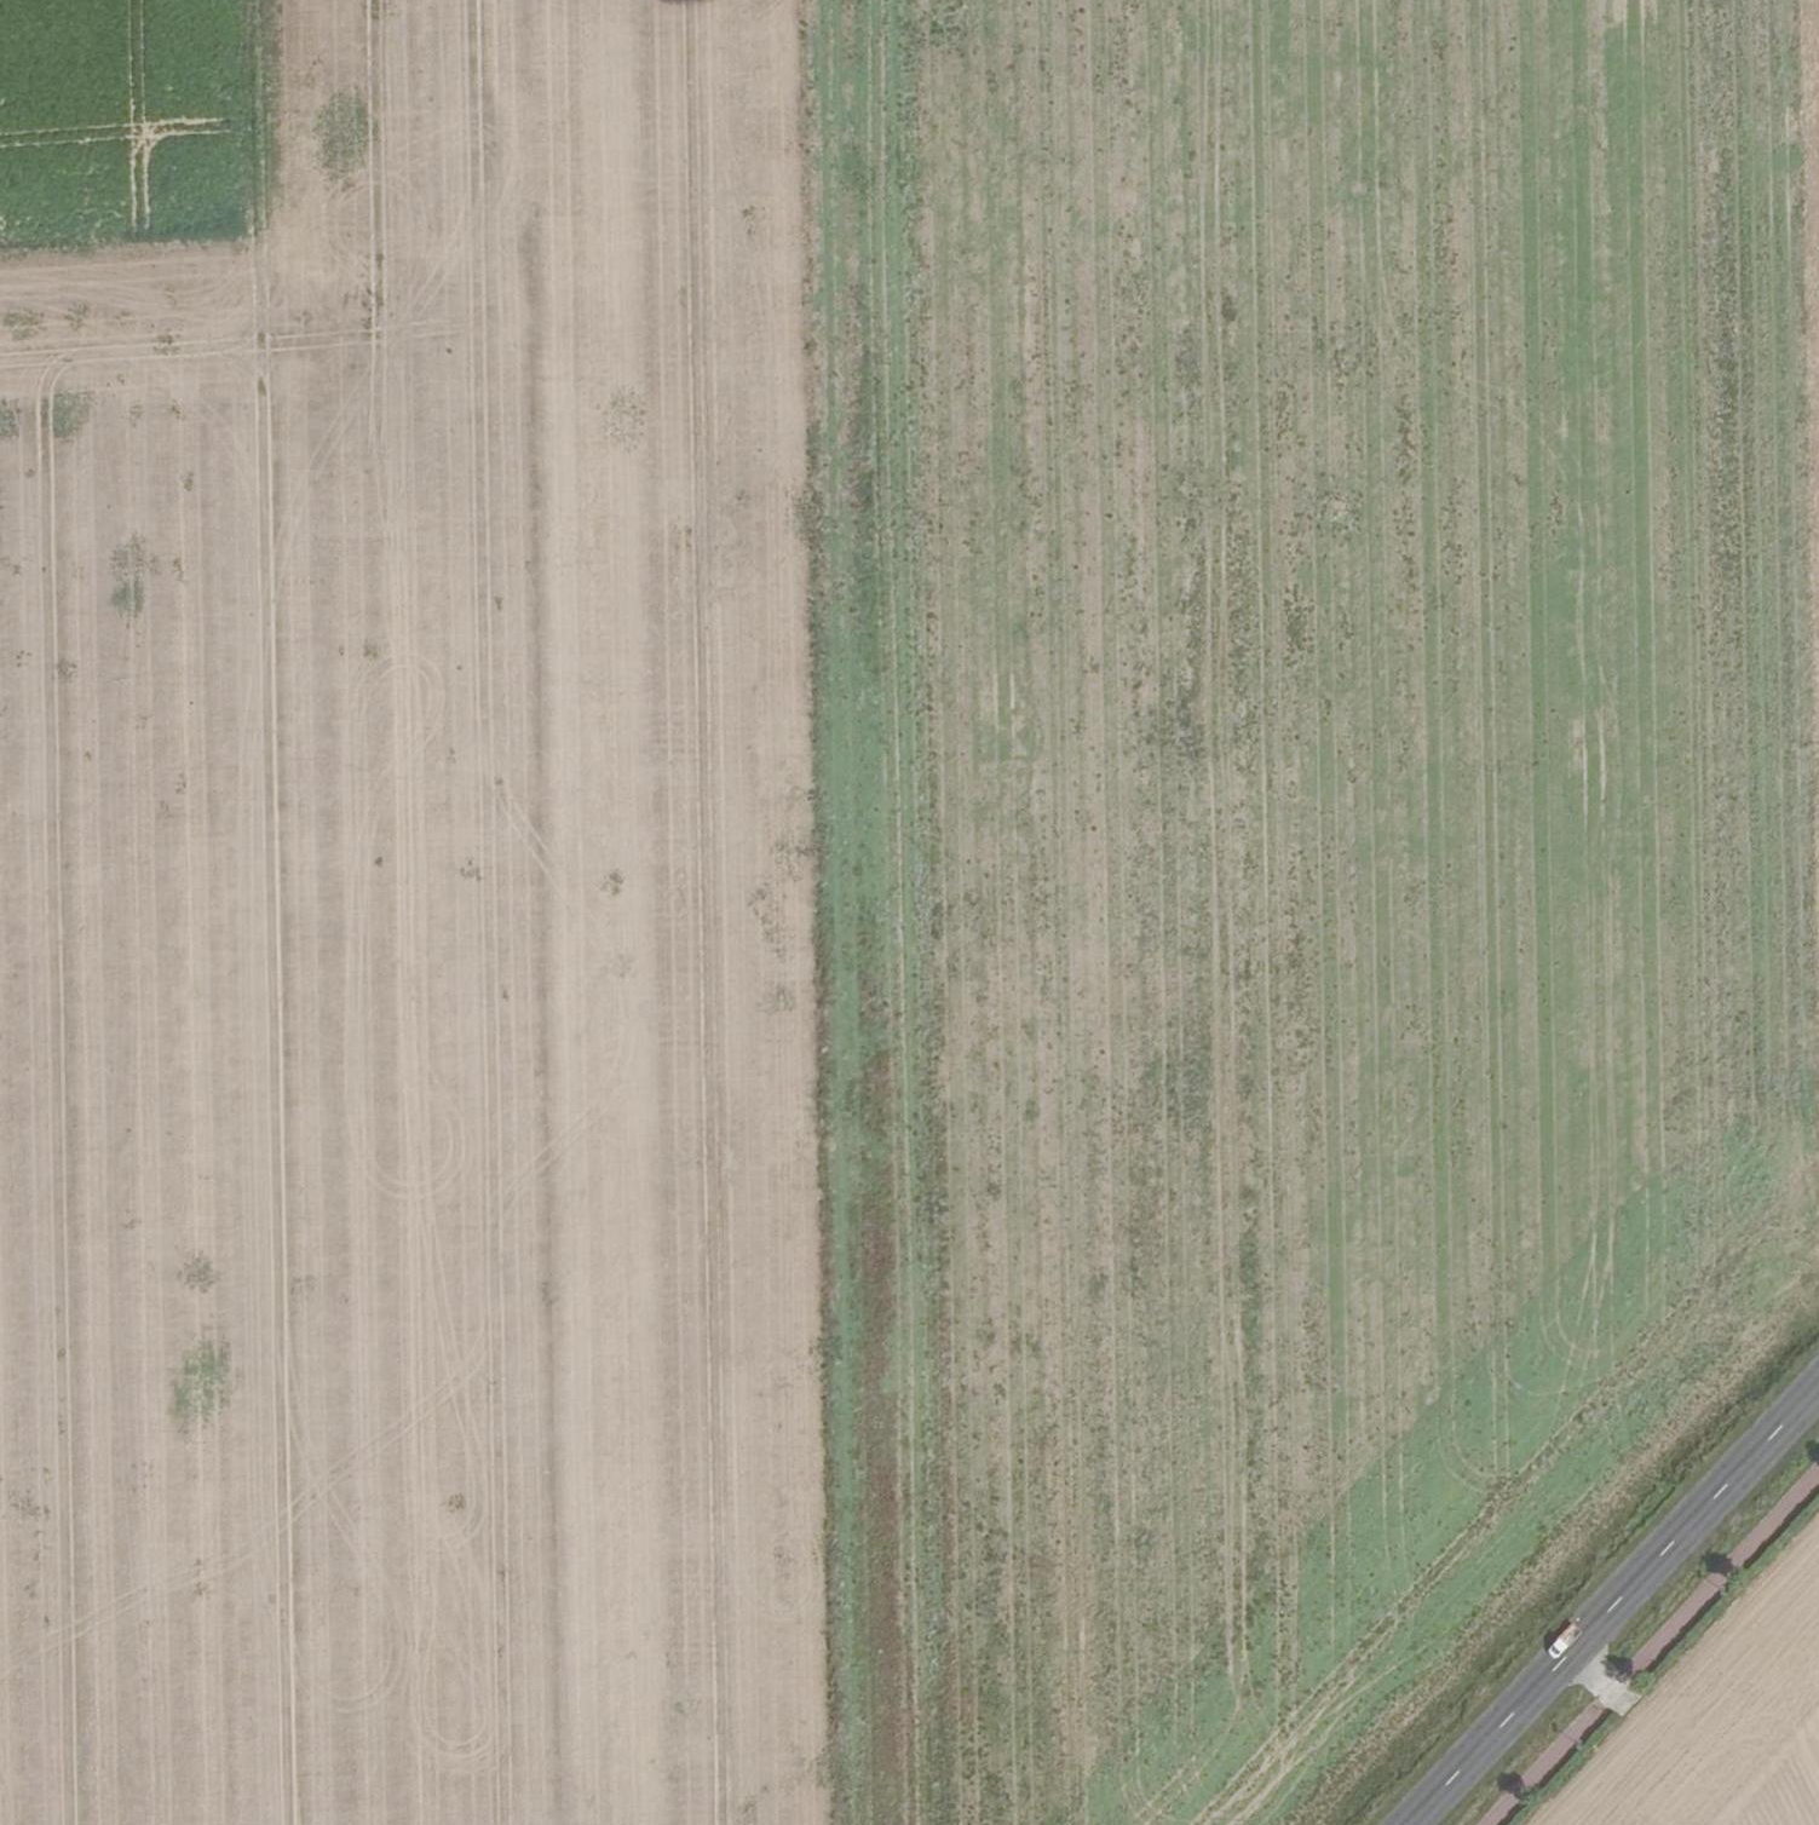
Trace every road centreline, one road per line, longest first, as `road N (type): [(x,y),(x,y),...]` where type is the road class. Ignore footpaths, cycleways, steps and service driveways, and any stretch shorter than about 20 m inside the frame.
road 1 (primary): [(1414,1824),(1818,1389)]
road 2 (track): [(251,0),(255,205)]

